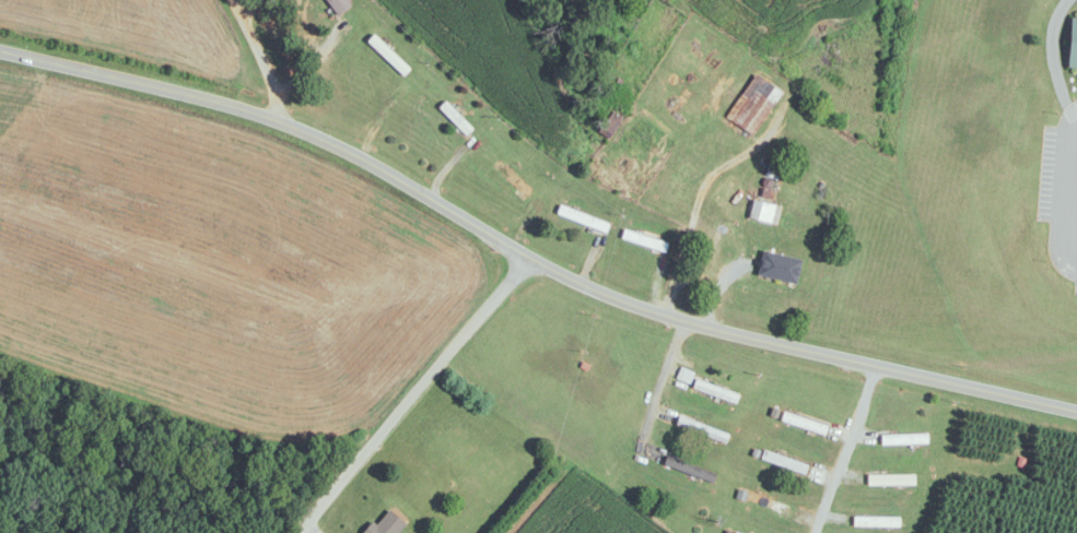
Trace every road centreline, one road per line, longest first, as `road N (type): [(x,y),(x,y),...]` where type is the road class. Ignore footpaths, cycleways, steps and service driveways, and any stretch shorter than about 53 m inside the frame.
road 1 (residential): [(1076,412),(742,333),(566,275),(293,97),(213,57),(101,17),(12,0)]
road 2 (residential): [(282,532),(520,248)]
road 3 (residential): [(871,364),(803,532)]
road 4 (residential): [(680,312),(629,460)]

